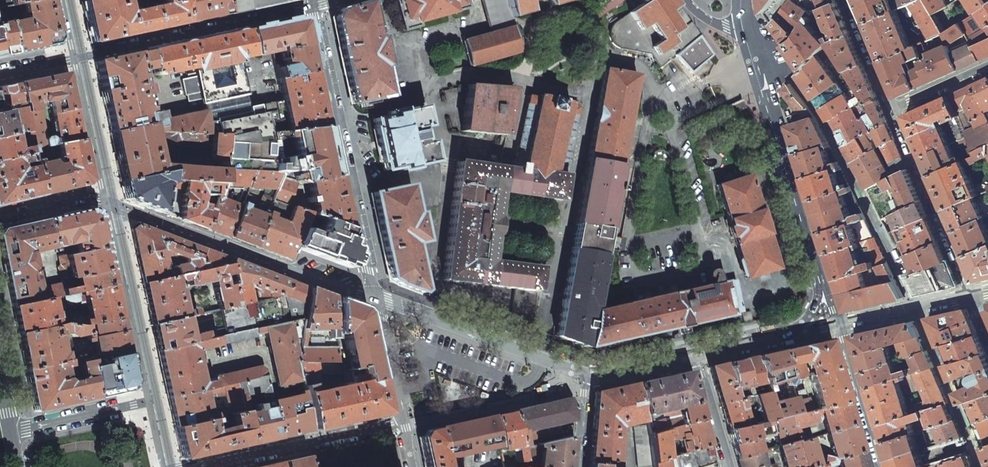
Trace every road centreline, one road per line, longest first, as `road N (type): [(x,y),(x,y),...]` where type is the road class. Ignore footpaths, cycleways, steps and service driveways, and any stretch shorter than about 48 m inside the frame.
road 1 (residential): [(376,298),(315,5)]
road 2 (residential): [(376,298),(106,202)]
road 3 (residential): [(742,0),(743,28),(819,273)]
road 4 (residential): [(72,55),(315,5)]
road 5 (residential): [(587,374),(376,298)]
road 6 (residential): [(106,202),(149,401)]
road 7 (residential): [(972,294),(893,109)]
road 8 (residential): [(210,466),(402,423)]
road 9 (residential): [(72,55),(106,202)]
road 10 (residential): [(837,323),(880,466)]
road 11 (residential): [(149,401),(11,431)]
road 12 (residential): [(972,294),(837,323)]
road 13 (residential): [(402,423),(376,298)]

